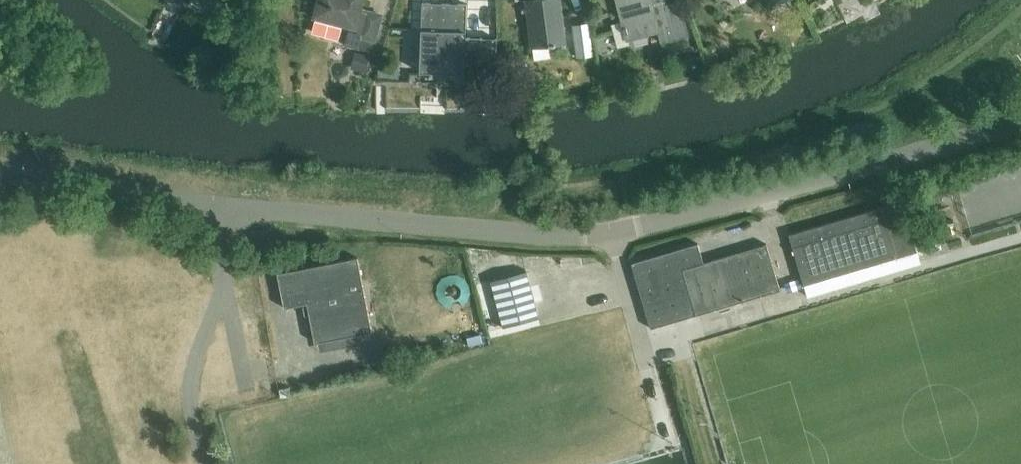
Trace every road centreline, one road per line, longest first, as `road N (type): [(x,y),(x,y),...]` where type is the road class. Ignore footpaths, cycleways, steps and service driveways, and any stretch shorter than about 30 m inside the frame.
road 1 (unclassified): [(218,203),(610,234),(1020,121)]
road 2 (unclassified): [(206,463),(191,388),(225,287),(218,203)]
road 3 (unclassified): [(0,172),(218,203)]

